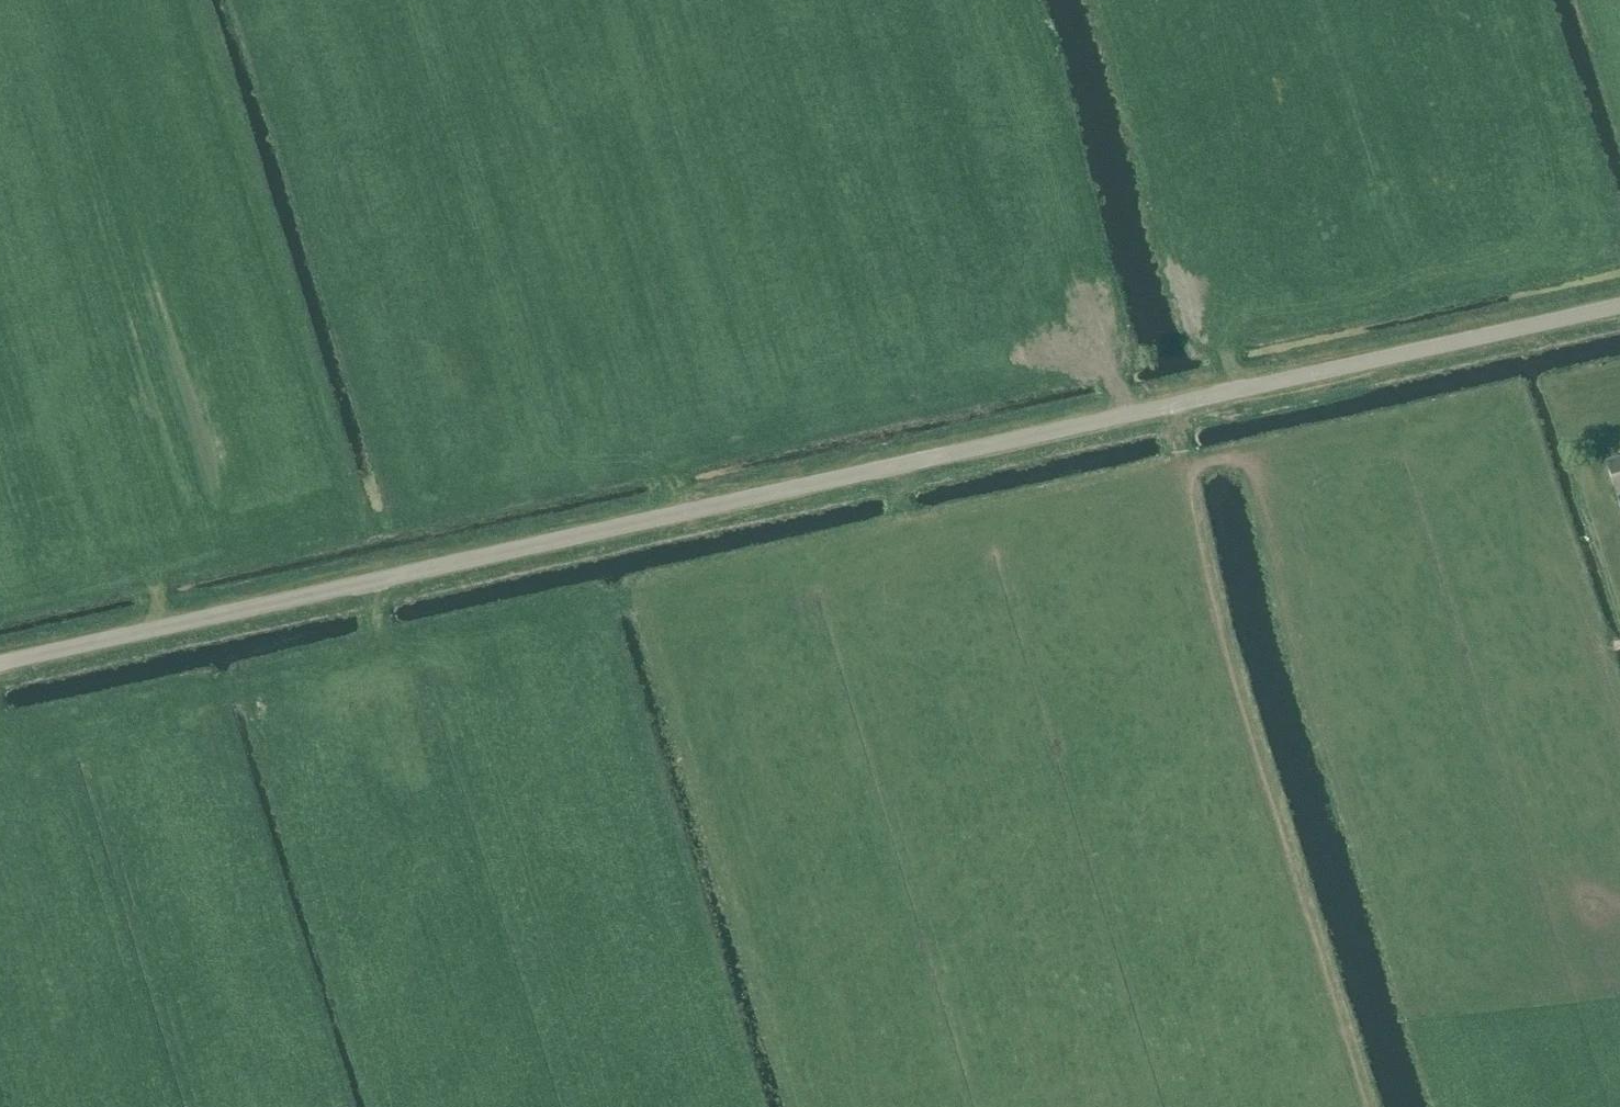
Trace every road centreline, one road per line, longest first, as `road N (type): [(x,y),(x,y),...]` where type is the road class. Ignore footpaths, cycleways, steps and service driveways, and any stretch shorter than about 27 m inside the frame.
road 1 (unclassified): [(1619,307),(0,663)]

